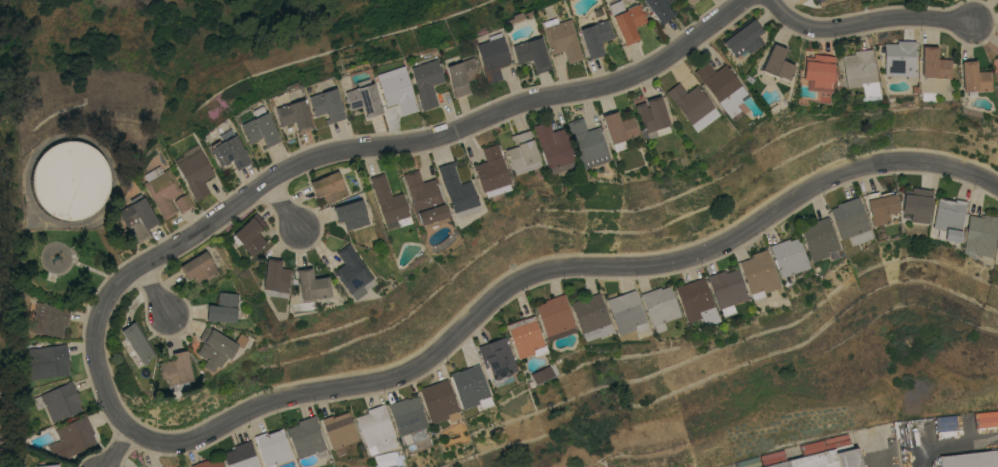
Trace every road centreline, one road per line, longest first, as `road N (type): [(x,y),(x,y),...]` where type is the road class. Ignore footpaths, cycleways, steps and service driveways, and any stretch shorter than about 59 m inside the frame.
road 1 (residential): [(997,187),(920,161),(869,162),(799,194),(728,243),(667,262),(555,269),(512,283),(441,358),(397,380),(281,397),(202,442),(165,443),(135,428)]
road 2 (residential): [(144,270),(316,155),(424,143),(532,97),(616,85),(686,49),(747,0)]
road 3 (residential): [(775,0),(803,25),(973,23)]
road 4 (residential): [(135,428),(112,391),(104,356),(115,299),(144,270)]

